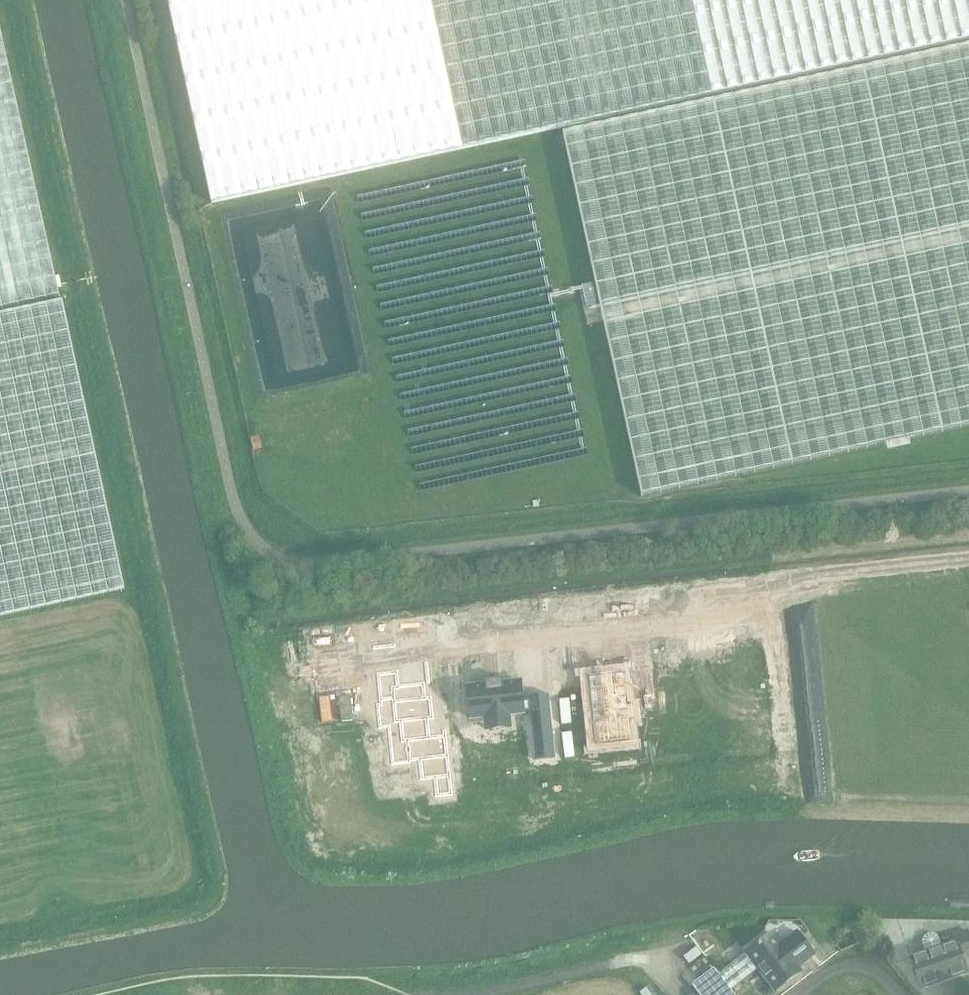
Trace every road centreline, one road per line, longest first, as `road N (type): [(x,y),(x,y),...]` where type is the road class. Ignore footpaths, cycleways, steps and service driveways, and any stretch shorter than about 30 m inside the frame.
road 1 (unclassified): [(751,786),(968,803)]
road 2 (unclassified): [(534,994),(659,959),(683,994)]

